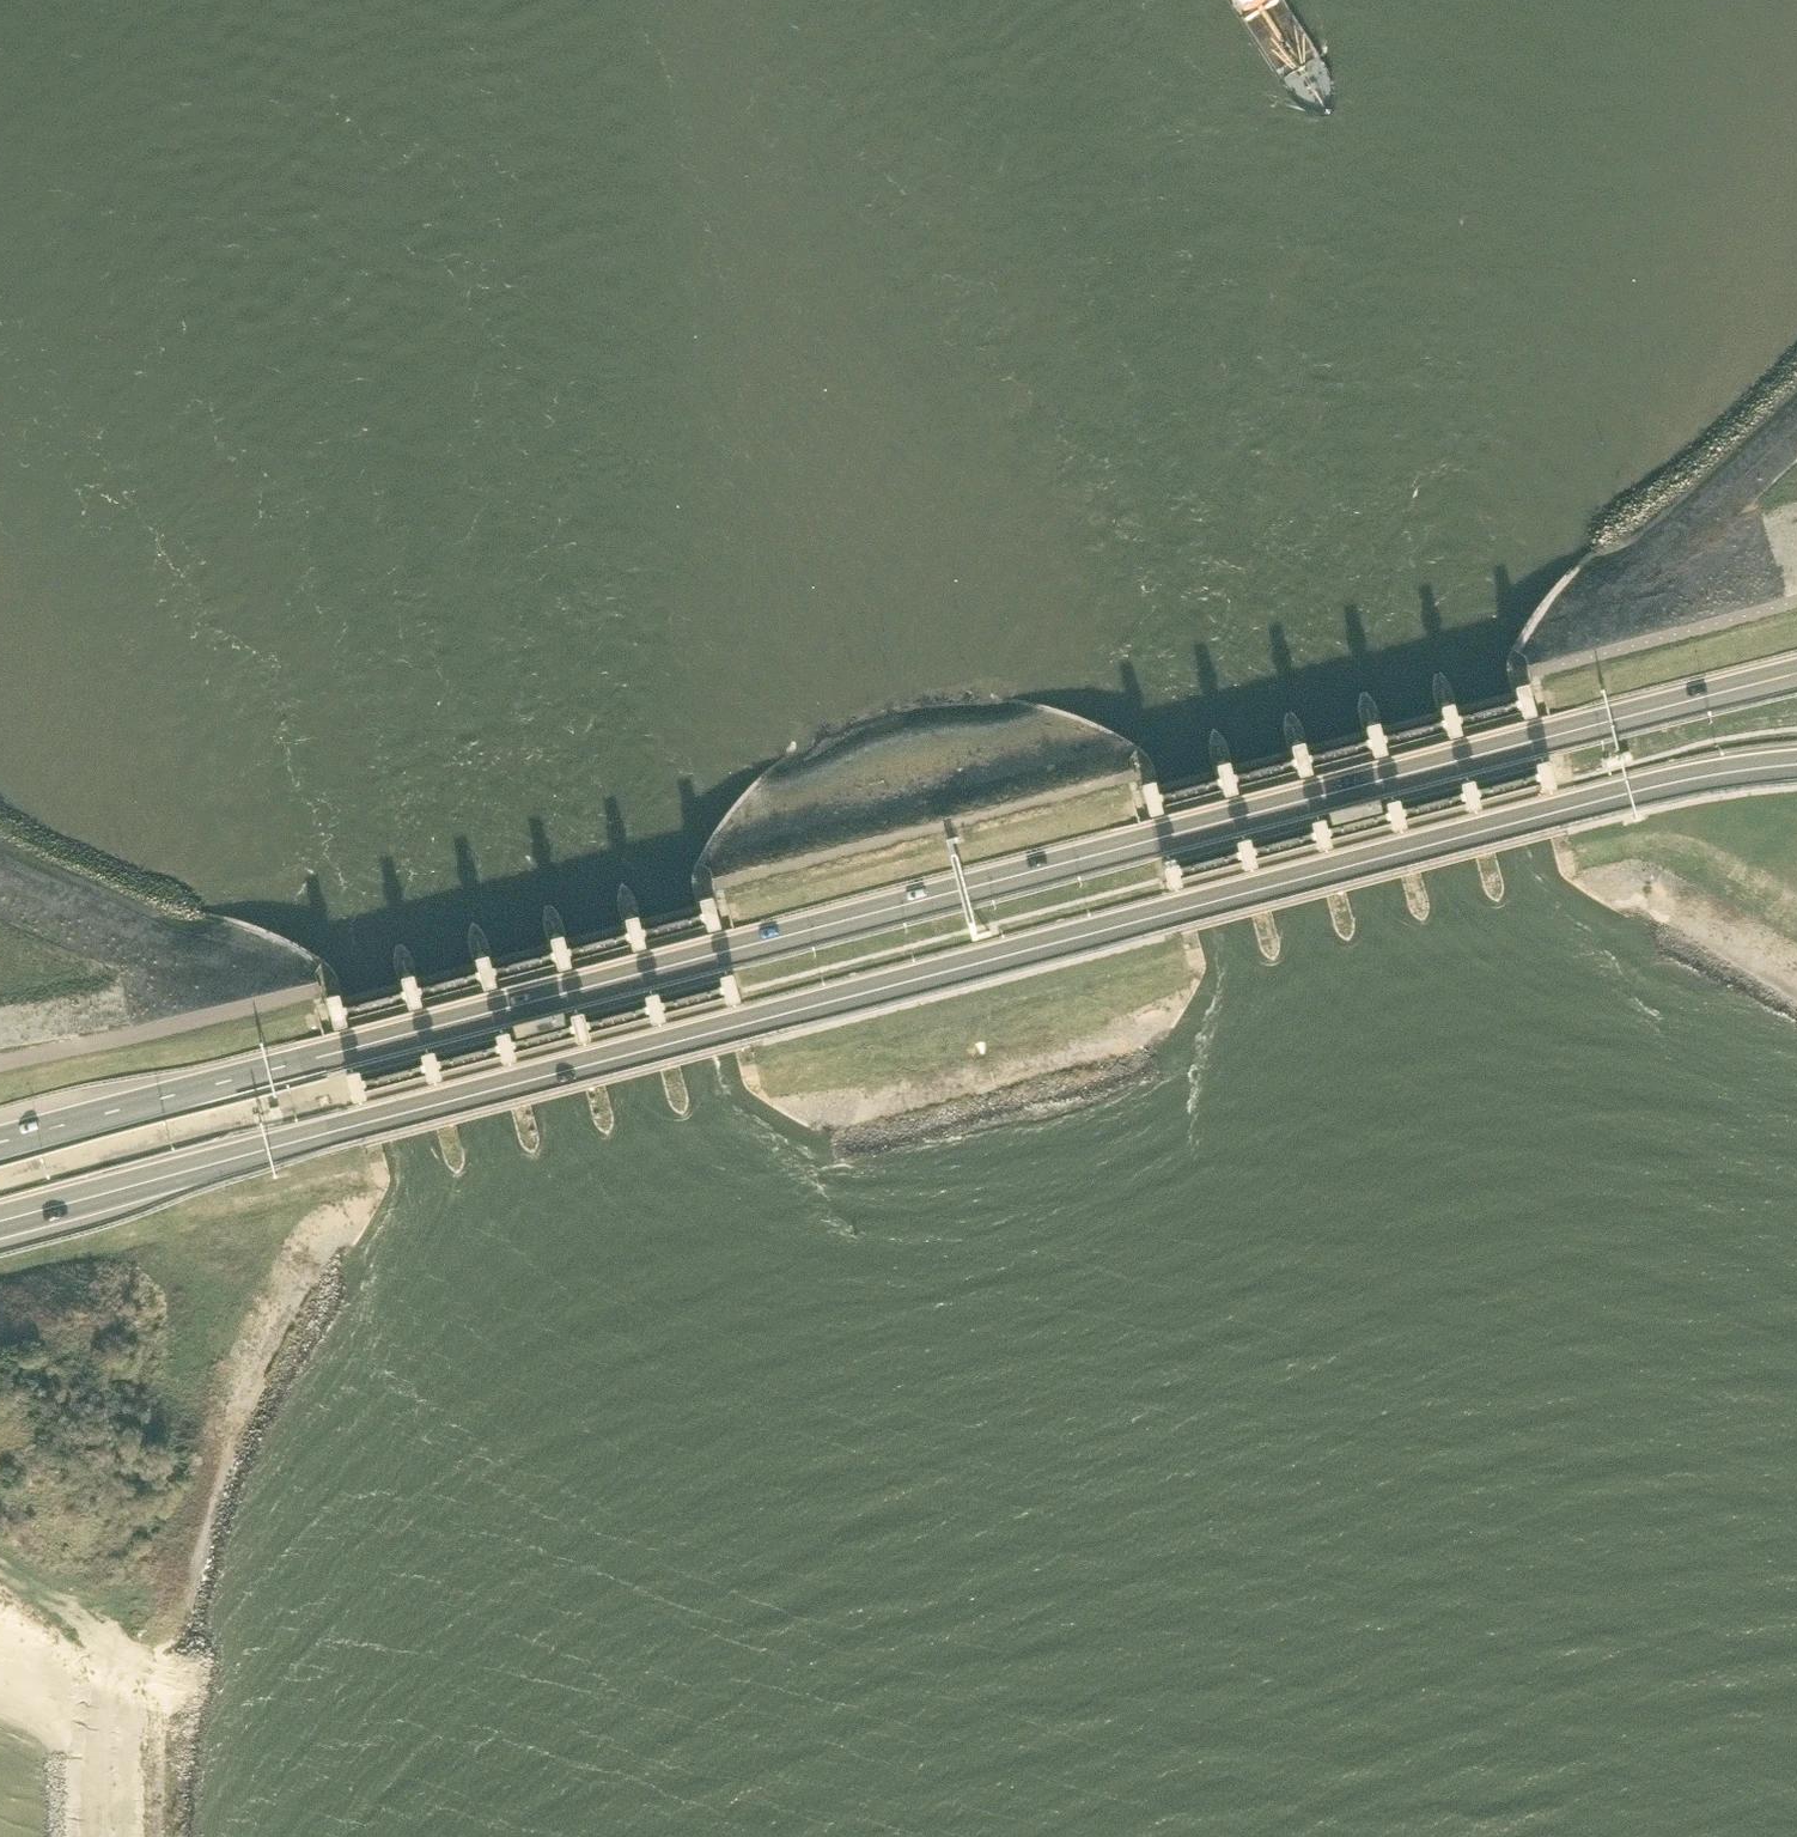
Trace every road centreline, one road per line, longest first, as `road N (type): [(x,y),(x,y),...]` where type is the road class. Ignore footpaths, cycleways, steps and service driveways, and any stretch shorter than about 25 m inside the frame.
road 1 (motorway): [(1796,673),(0,1146)]
road 2 (motorway): [(0,1220),(1636,789),(1796,764)]

